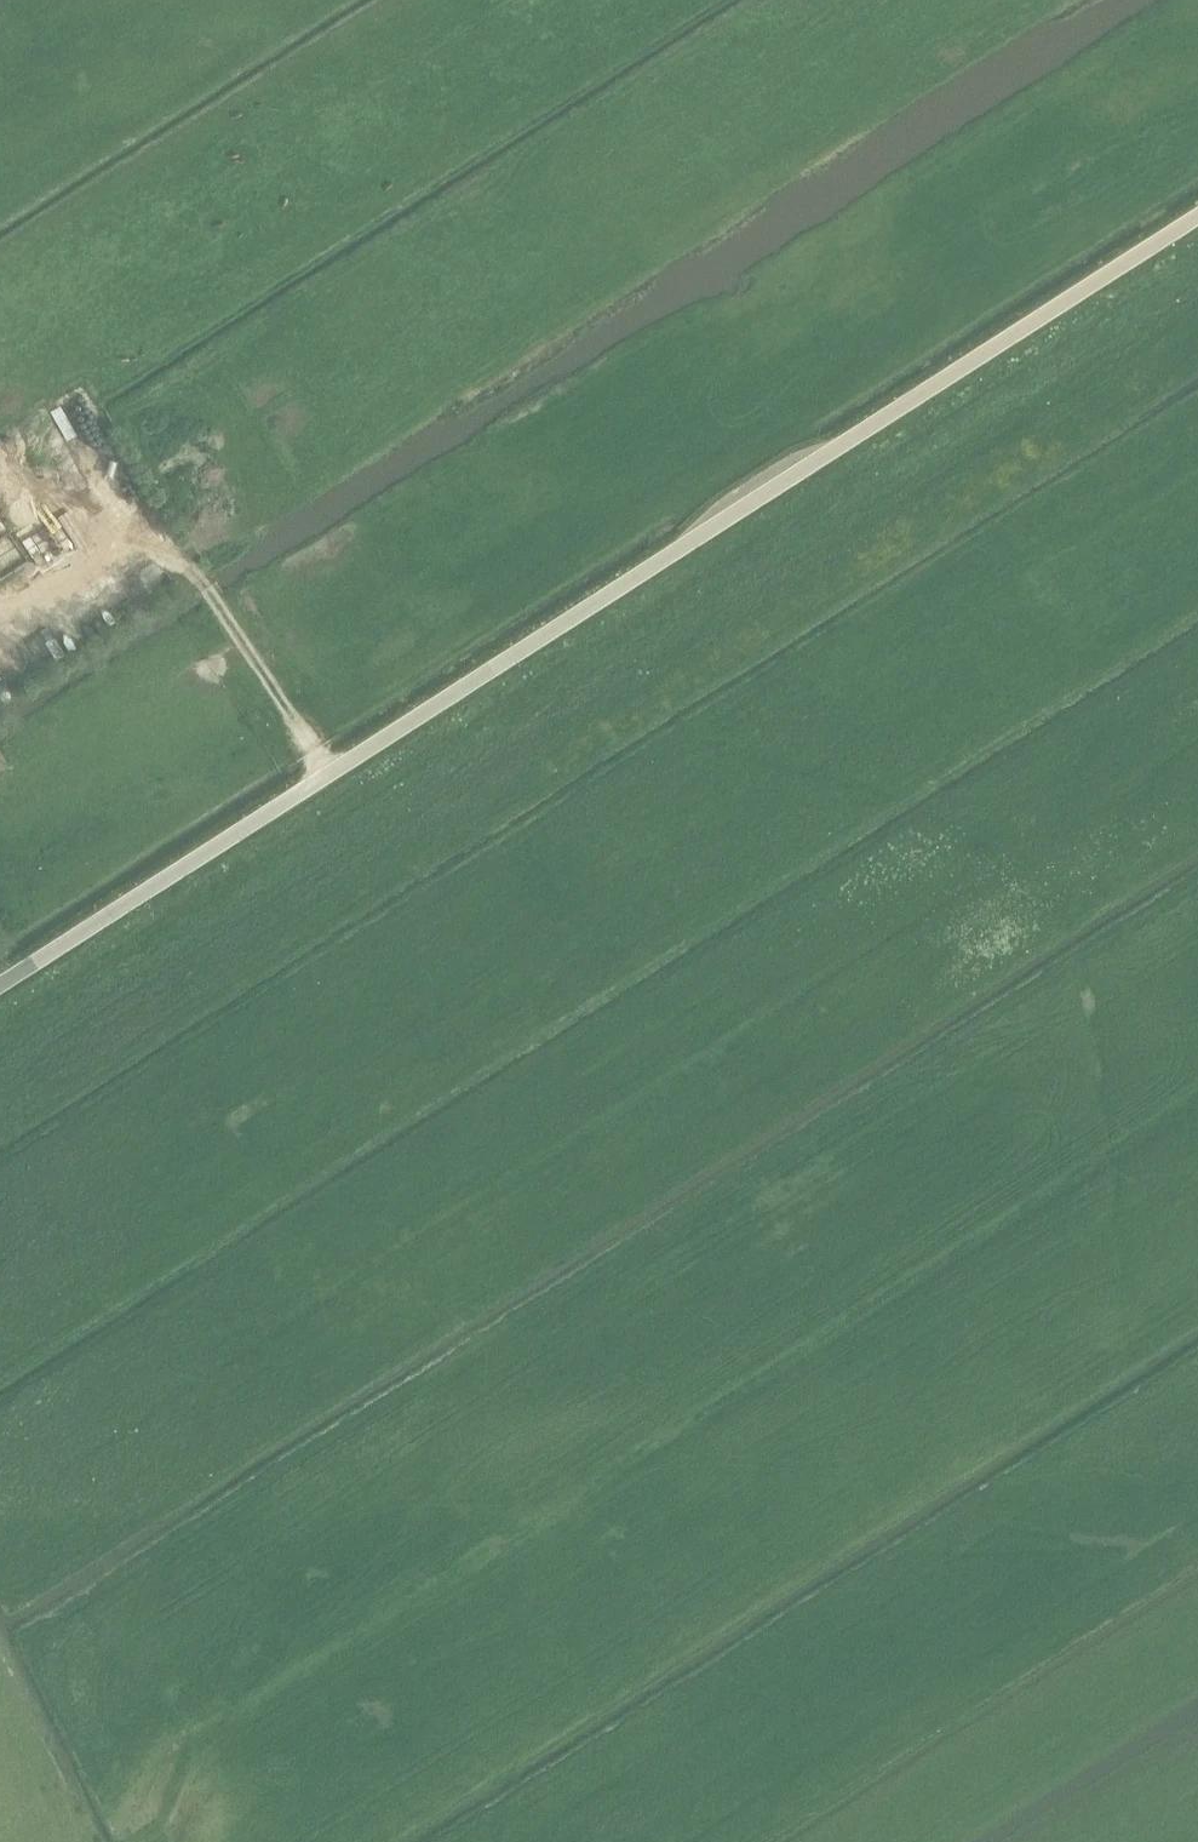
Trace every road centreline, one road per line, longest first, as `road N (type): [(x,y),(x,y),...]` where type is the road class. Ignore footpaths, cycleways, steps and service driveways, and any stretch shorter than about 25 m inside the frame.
road 1 (unclassified): [(0,980),(1197,213)]

